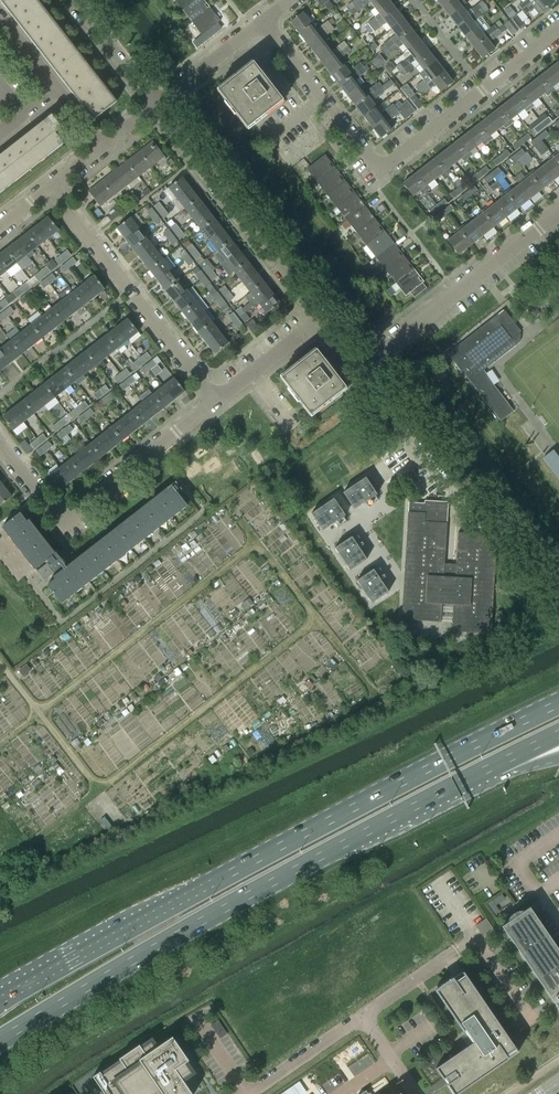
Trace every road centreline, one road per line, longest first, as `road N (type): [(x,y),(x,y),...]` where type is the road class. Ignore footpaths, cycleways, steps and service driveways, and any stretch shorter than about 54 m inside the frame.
road 1 (trunk): [(558,706),(0,1003)]
road 2 (trunk): [(0,1044),(256,888),(498,766)]
road 3 (track): [(0,745),(258,545),(372,694)]
road 4 (track): [(0,661),(97,790),(317,620)]
road 5 (residential): [(322,318),(156,104)]
road 6 (residential): [(216,401),(51,187)]
road 7 (residential): [(359,367),(558,213)]
road 8 (residential): [(386,164),(558,31)]
road 9 (residential): [(386,164),(374,162),(265,18)]
road 10 (residential): [(73,514),(216,401)]
road 11 (residential): [(0,141),(60,94),(101,148)]
road 12 (unclassified): [(362,1019),(475,938)]
road 13 (residential): [(156,104),(265,18)]
road 14 (residential): [(216,401),(322,318)]
road 15 (unclassified): [(362,1019),(252,1093)]
road 16 (residential): [(156,104),(74,0)]

